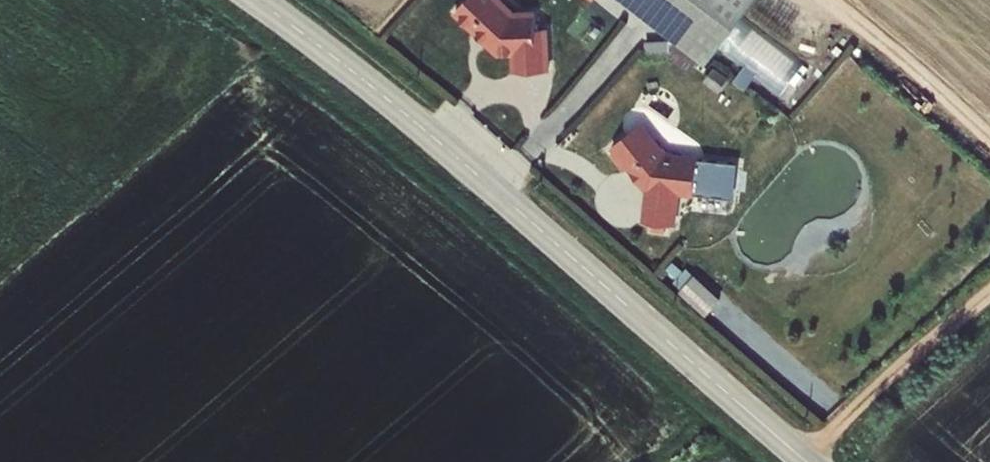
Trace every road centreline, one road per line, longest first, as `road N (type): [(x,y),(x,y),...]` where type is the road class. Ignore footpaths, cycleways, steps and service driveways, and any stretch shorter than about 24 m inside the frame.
road 1 (residential): [(808,461),(433,137),(258,0)]
road 2 (track): [(802,457),(989,293)]
road 3 (track): [(989,138),(827,0)]

